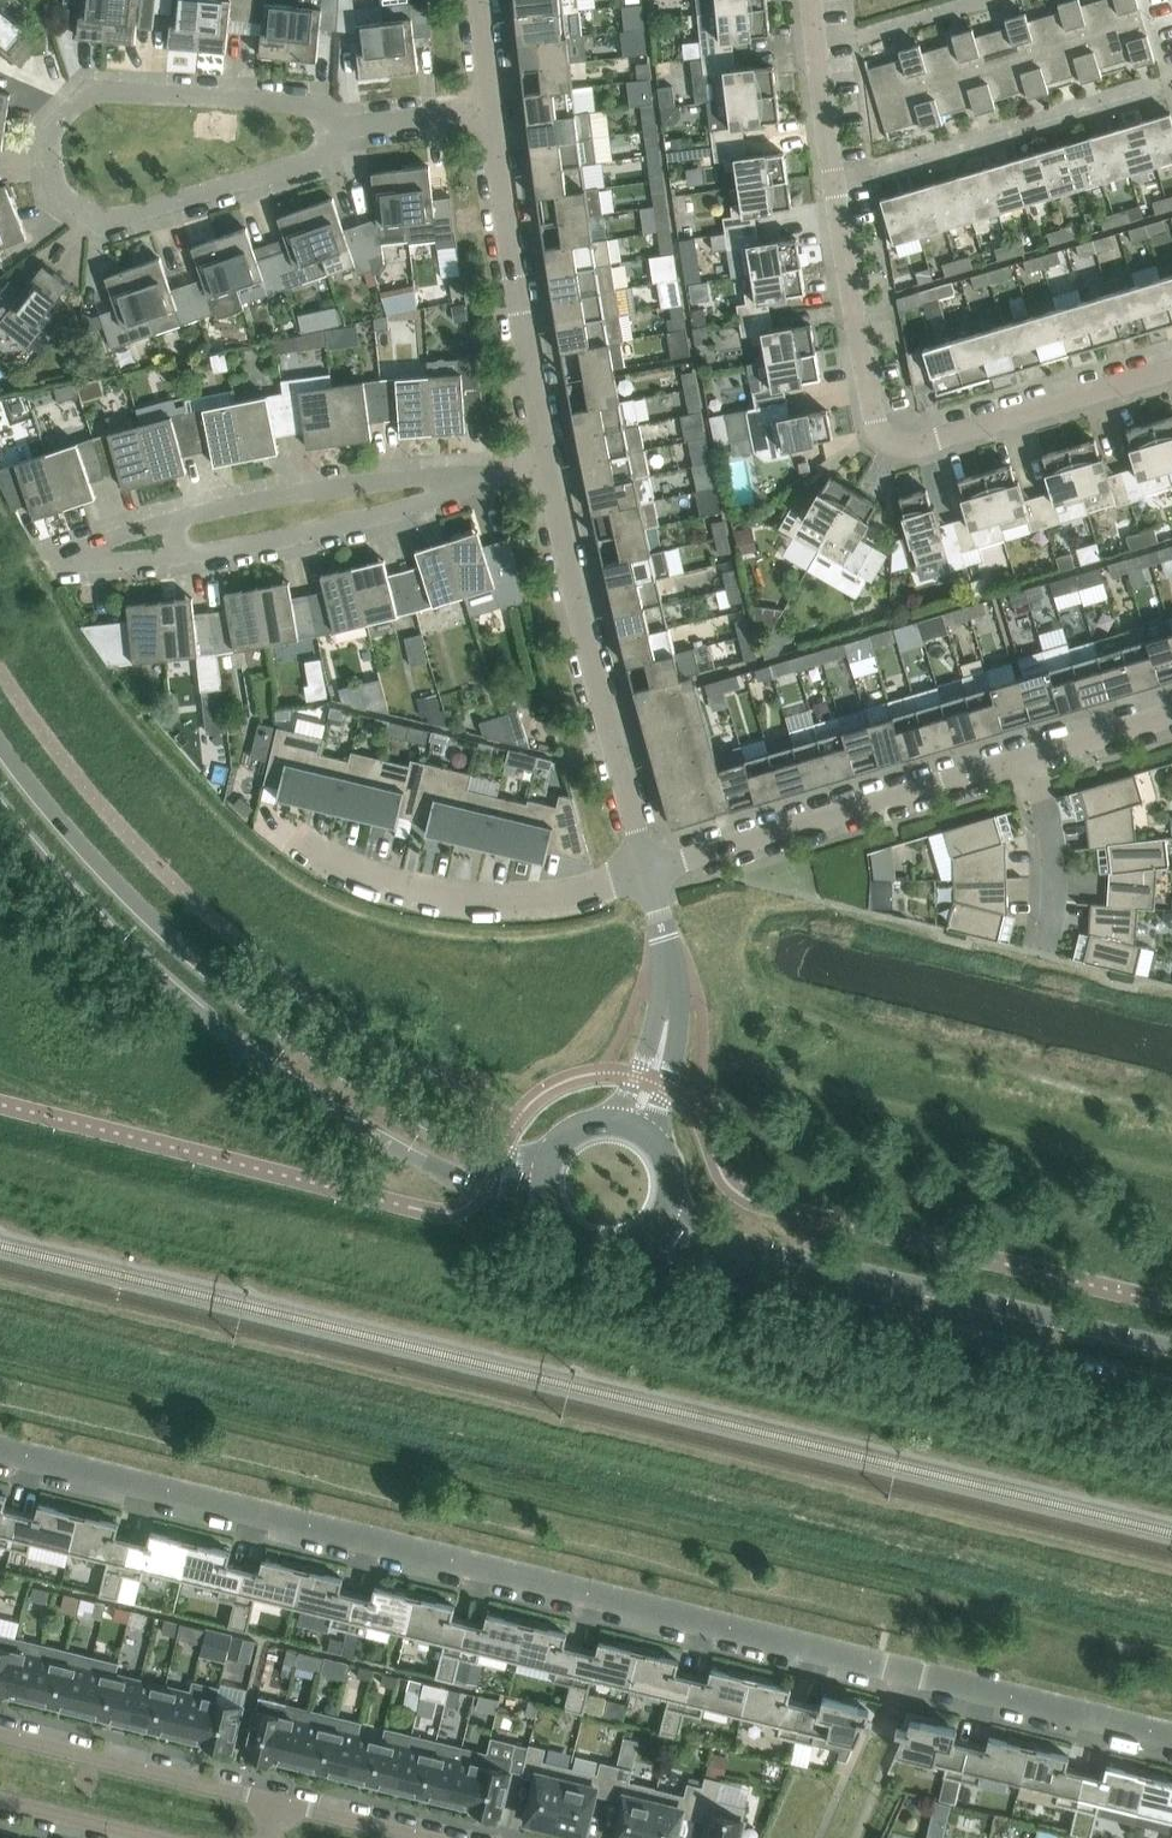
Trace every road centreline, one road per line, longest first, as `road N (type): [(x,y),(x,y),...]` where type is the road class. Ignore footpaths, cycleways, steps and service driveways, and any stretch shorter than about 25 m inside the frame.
road 1 (residential): [(0,1455),(1171,1737)]
road 2 (residential): [(1171,375),(937,444),(892,445),(877,428),(813,0)]
road 3 (tertiary): [(551,1158),(496,1156),(308,1044),(145,910),(0,744)]
road 4 (residential): [(356,128),(300,166),(110,223),(87,219),(57,198),(46,172),(44,137),(65,108),(92,93),(298,105),(333,114)]
road 5 (tertiary): [(0,815),(95,925),(201,1024),(262,1068),(450,1175),(542,1190)]
road 6 (tertiary): [(646,1243),(741,1284),(1171,1389)]
road 7 (tertiary): [(1171,1350),(754,1248),(709,1235),(671,1207)]
road 8 (residential): [(647,873),(546,466)]
road 9 (residential): [(647,873),(1031,759)]
road 10 (residential): [(273,829),(336,871),(430,904),(513,905),(647,873)]
road 11 (residential): [(546,466),(491,111)]
road 12 (residential): [(169,519),(338,488),(481,479)]
road 13 (residential): [(481,479),(344,528),(178,558)]
road 14 (residential): [(280,1803),(0,1734)]
road 15 (residential): [(178,558),(96,567),(65,558),(169,519)]
road 16 (residential): [(1043,956),(1052,862),(1031,759)]
road 17 (residential): [(0,1801),(154,1837)]
road 18 (residential): [(648,1138),(673,1052),(669,988)]
road 19 (residential): [(426,1837),(280,1803)]
road 20 (residential): [(669,988),(615,1125)]
road 21 (residential): [(1031,759),(1171,718)]
road 22 (tertiary): [(542,1190),(552,1224),(578,1248),(613,1255),(646,1243)]
road 23 (residential): [(491,111),(356,128)]

